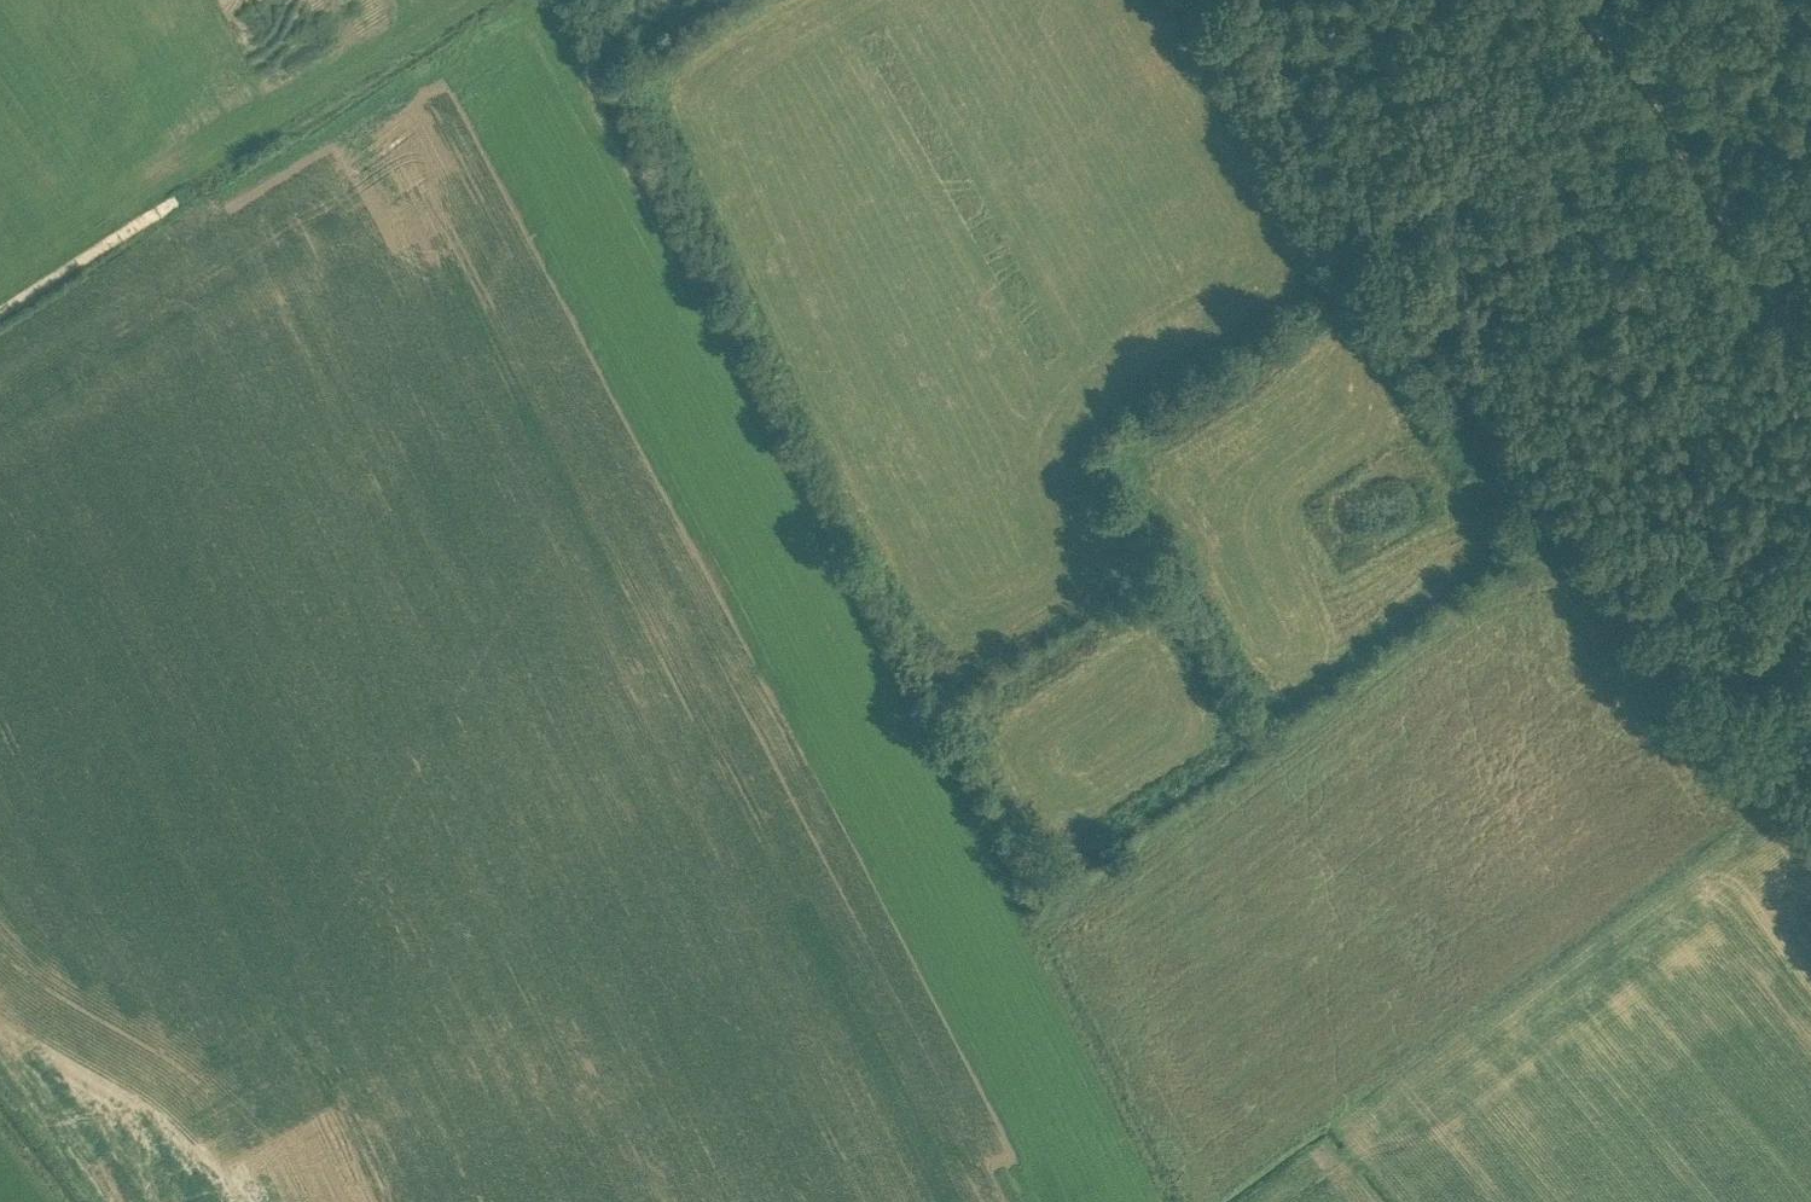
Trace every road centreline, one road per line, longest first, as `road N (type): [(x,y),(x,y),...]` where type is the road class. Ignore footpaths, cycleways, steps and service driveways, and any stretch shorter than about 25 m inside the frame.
road 1 (track): [(1810,347),(1647,96)]
road 2 (track): [(113,224),(0,299)]

